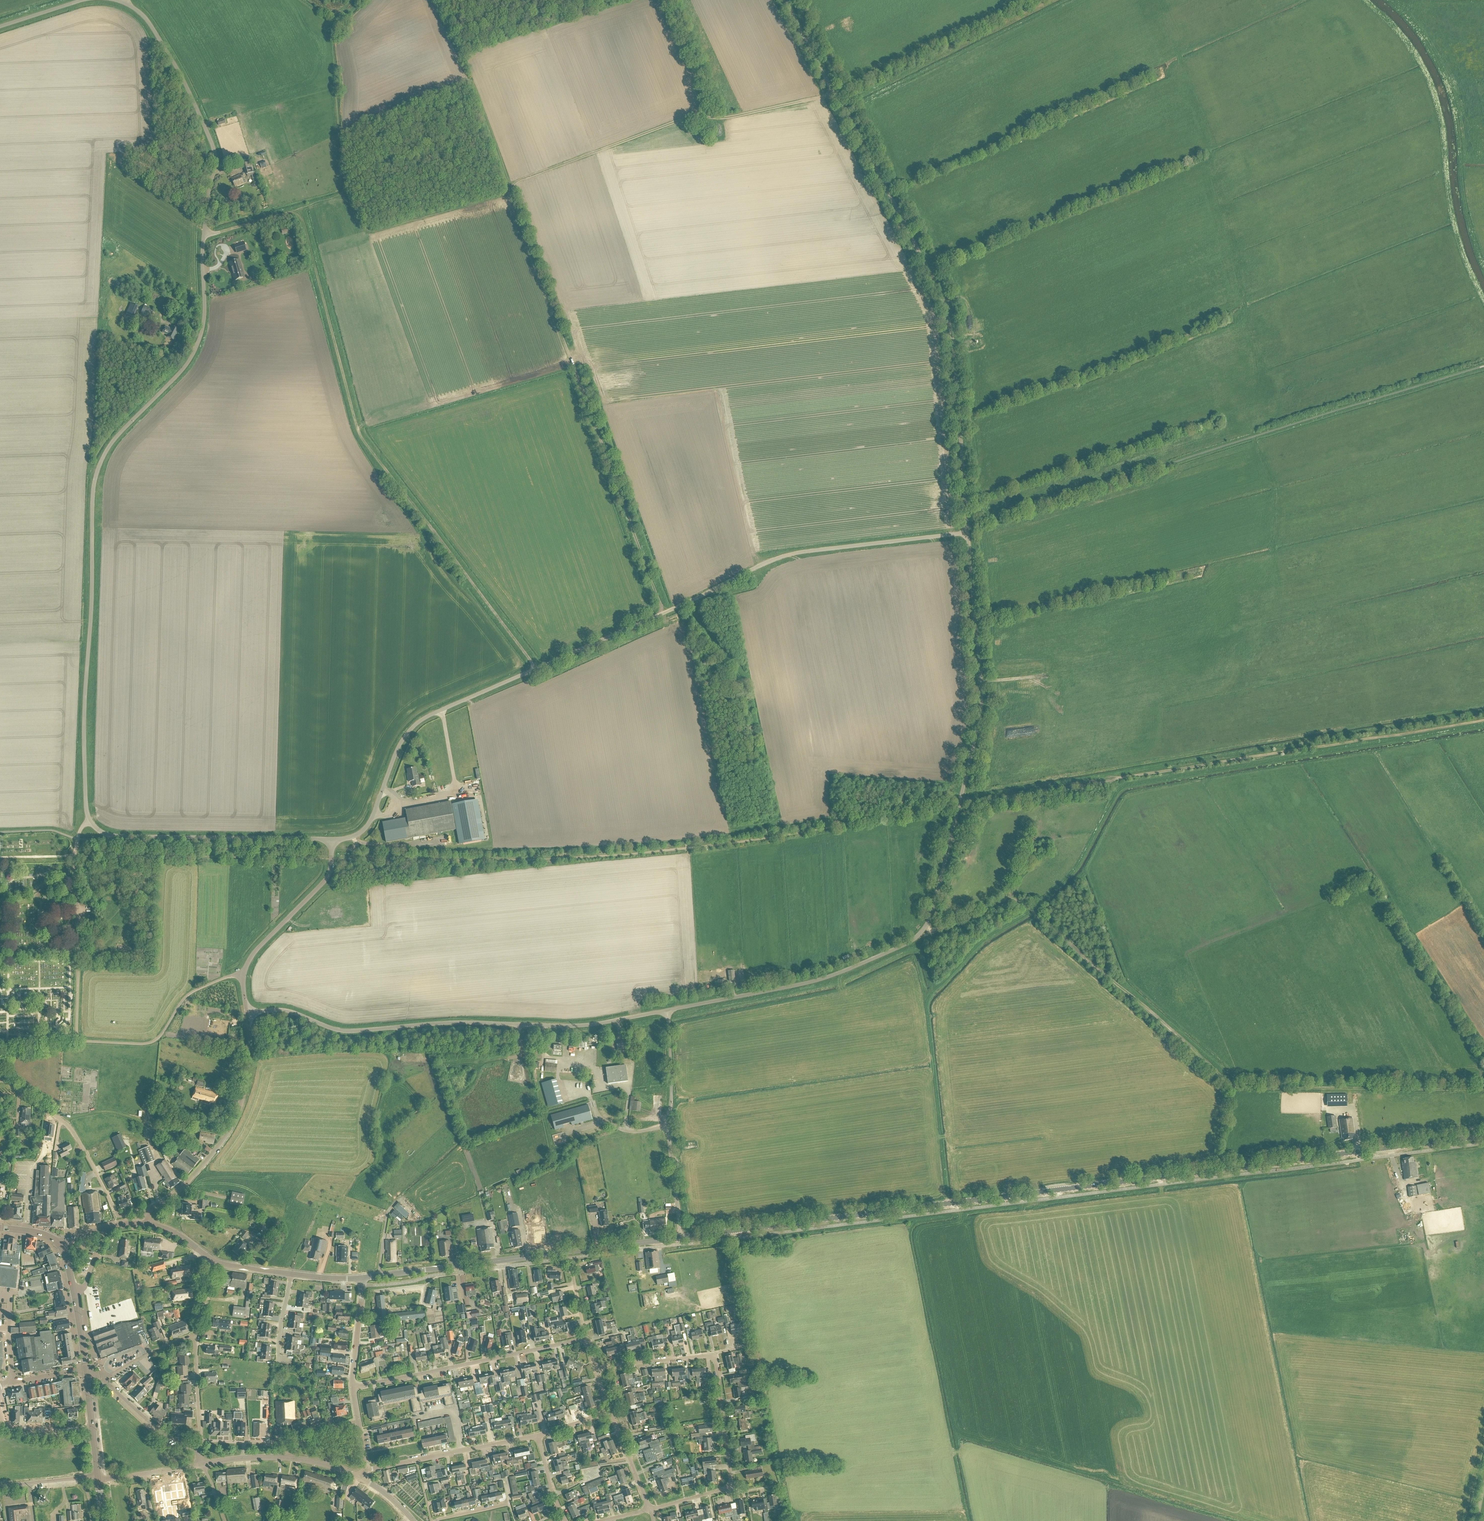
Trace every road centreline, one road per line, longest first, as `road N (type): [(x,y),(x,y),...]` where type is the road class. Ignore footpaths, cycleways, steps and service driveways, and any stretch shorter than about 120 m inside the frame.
road 1 (tertiary): [(680,1238),(1483,1136)]
road 2 (unclassified): [(331,839),(368,826),(403,739),(431,715),(785,556),(968,533)]
road 3 (unclassified): [(668,1011),(820,980),(906,945),(928,923),(981,713),(968,533)]
road 4 (track): [(1483,1090),(1234,1086),(1021,902),(1001,902),(937,932),(928,923)]
road 5 (unclassified): [(88,820),(93,488),(109,446),(195,349),(205,312),(203,236)]
road 6 (unclassified): [(968,533),(945,307),(785,0)]
road 7 (track): [(959,807),(1483,720)]
road 8 (track): [(535,670),(358,427),(295,214)]
road 9 (track): [(509,192),(663,613)]
road 10 (unclassified): [(248,1013),(285,1011),(351,1031),(463,1022),(583,1025),(668,1011)]
road 11 (track): [(835,95),(670,124),(509,192)]
road 12 (tertiary): [(361,1278),(680,1238)]
road 13 (unclassified): [(116,0),(150,25),(210,140),(203,236)]
road 14 (track): [(1067,0),(844,111)]
road 15 (unclassified): [(331,839),(113,836),(88,820)]
road 16 (unclassified): [(146,1210),(179,1190),(236,1116),(250,1054),(248,1013)]
road 17 (residential): [(352,1388),(582,1341)]
road 18 (unclassified): [(680,1238),(668,1011)]
road 19 (unclassified): [(146,1210),(117,1215),(69,1126),(1,1076)]
road 20 (unclassified): [(75,1041),(151,1043),(189,994),(242,974)]
road 21 (residential): [(365,1470),(538,1436)]
road 22 (unclassified): [(242,974),(329,876),(331,839)]
road 23 (unclassified): [(75,1041),(76,908)]
road 24 (residential): [(728,1486),(713,1354)]
road 25 (secondary): [(86,1370),(60,1247)]

